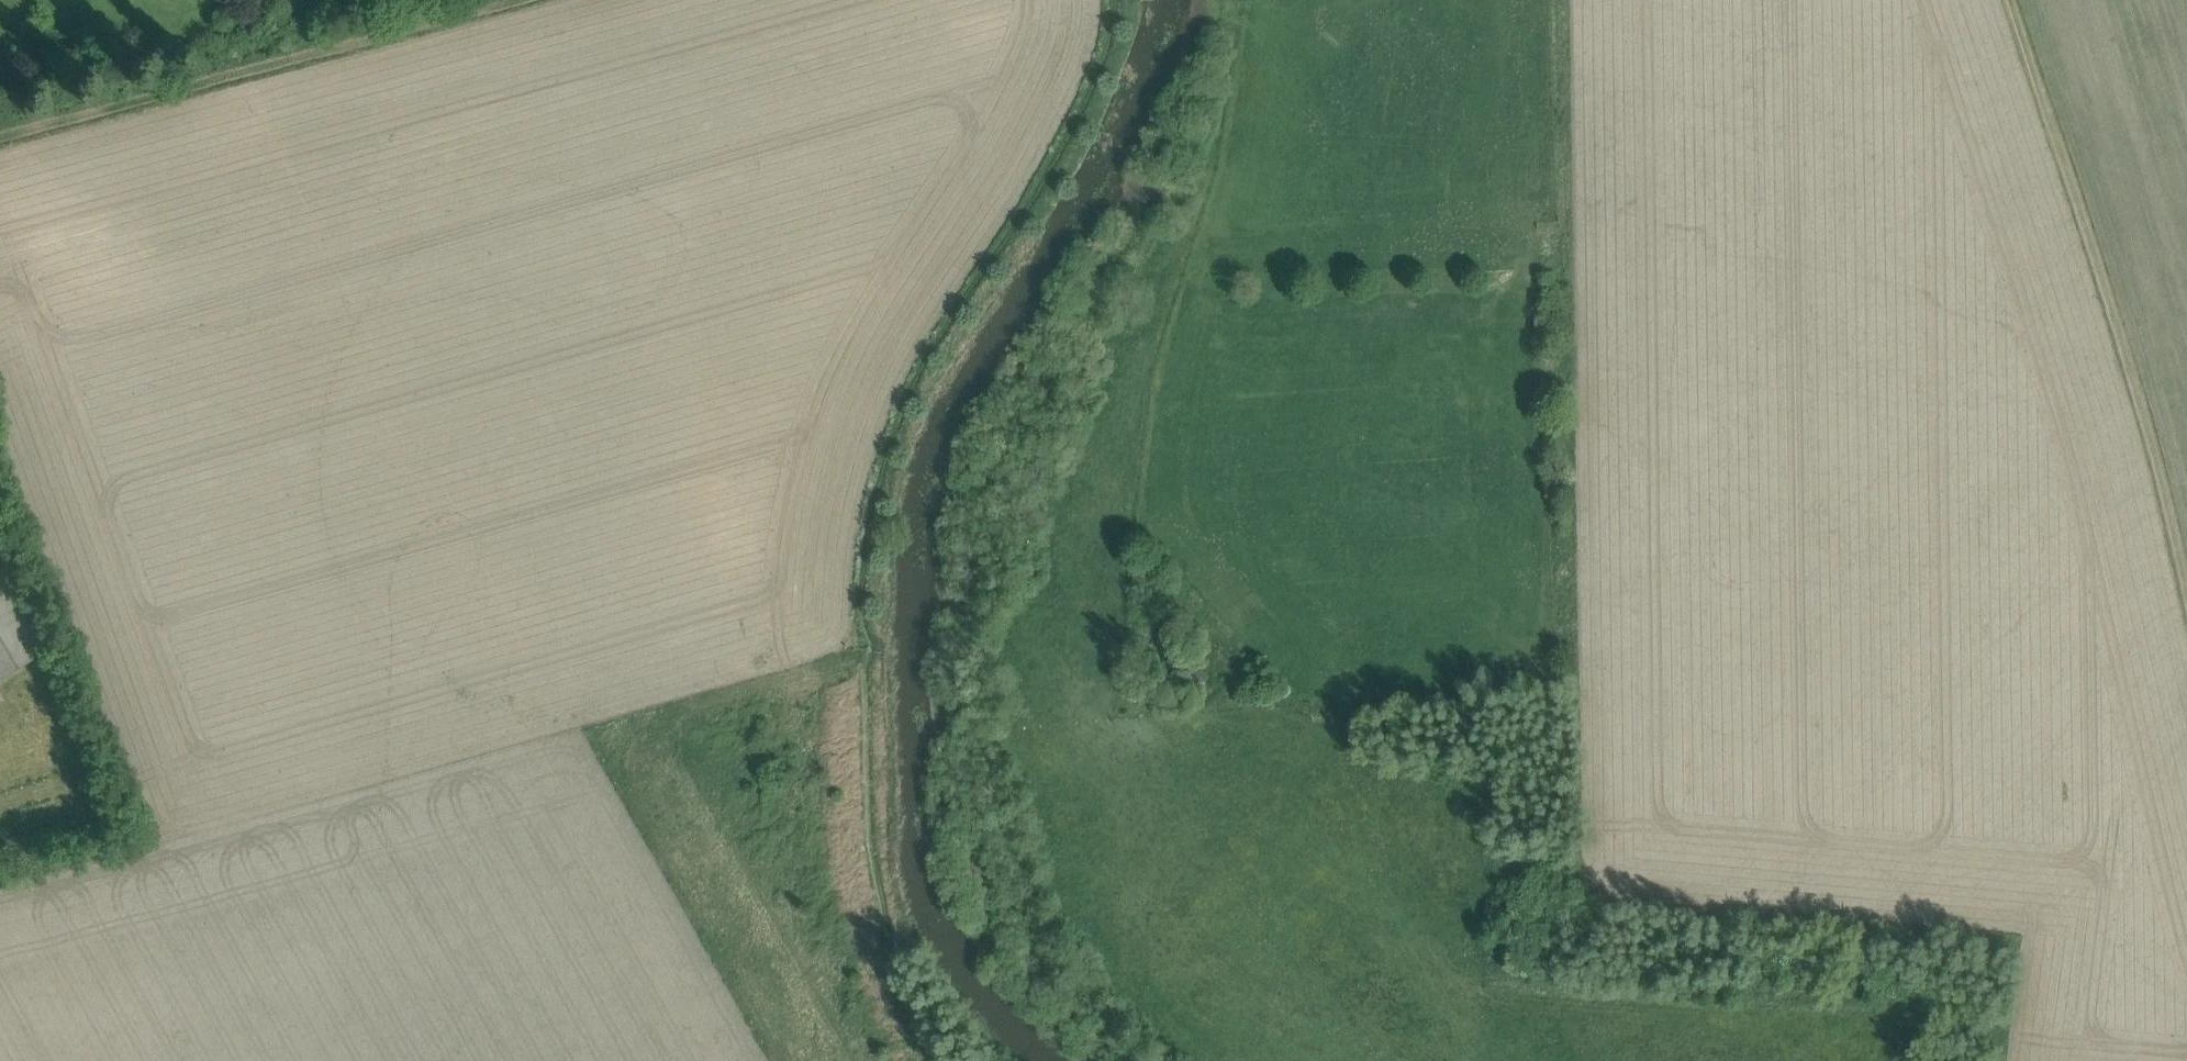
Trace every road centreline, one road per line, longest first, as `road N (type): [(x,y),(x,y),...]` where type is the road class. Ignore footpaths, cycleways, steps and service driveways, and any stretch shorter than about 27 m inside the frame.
road 1 (track): [(2014,0),(2138,384),(2186,587)]
road 2 (track): [(497,0),(0,135)]

